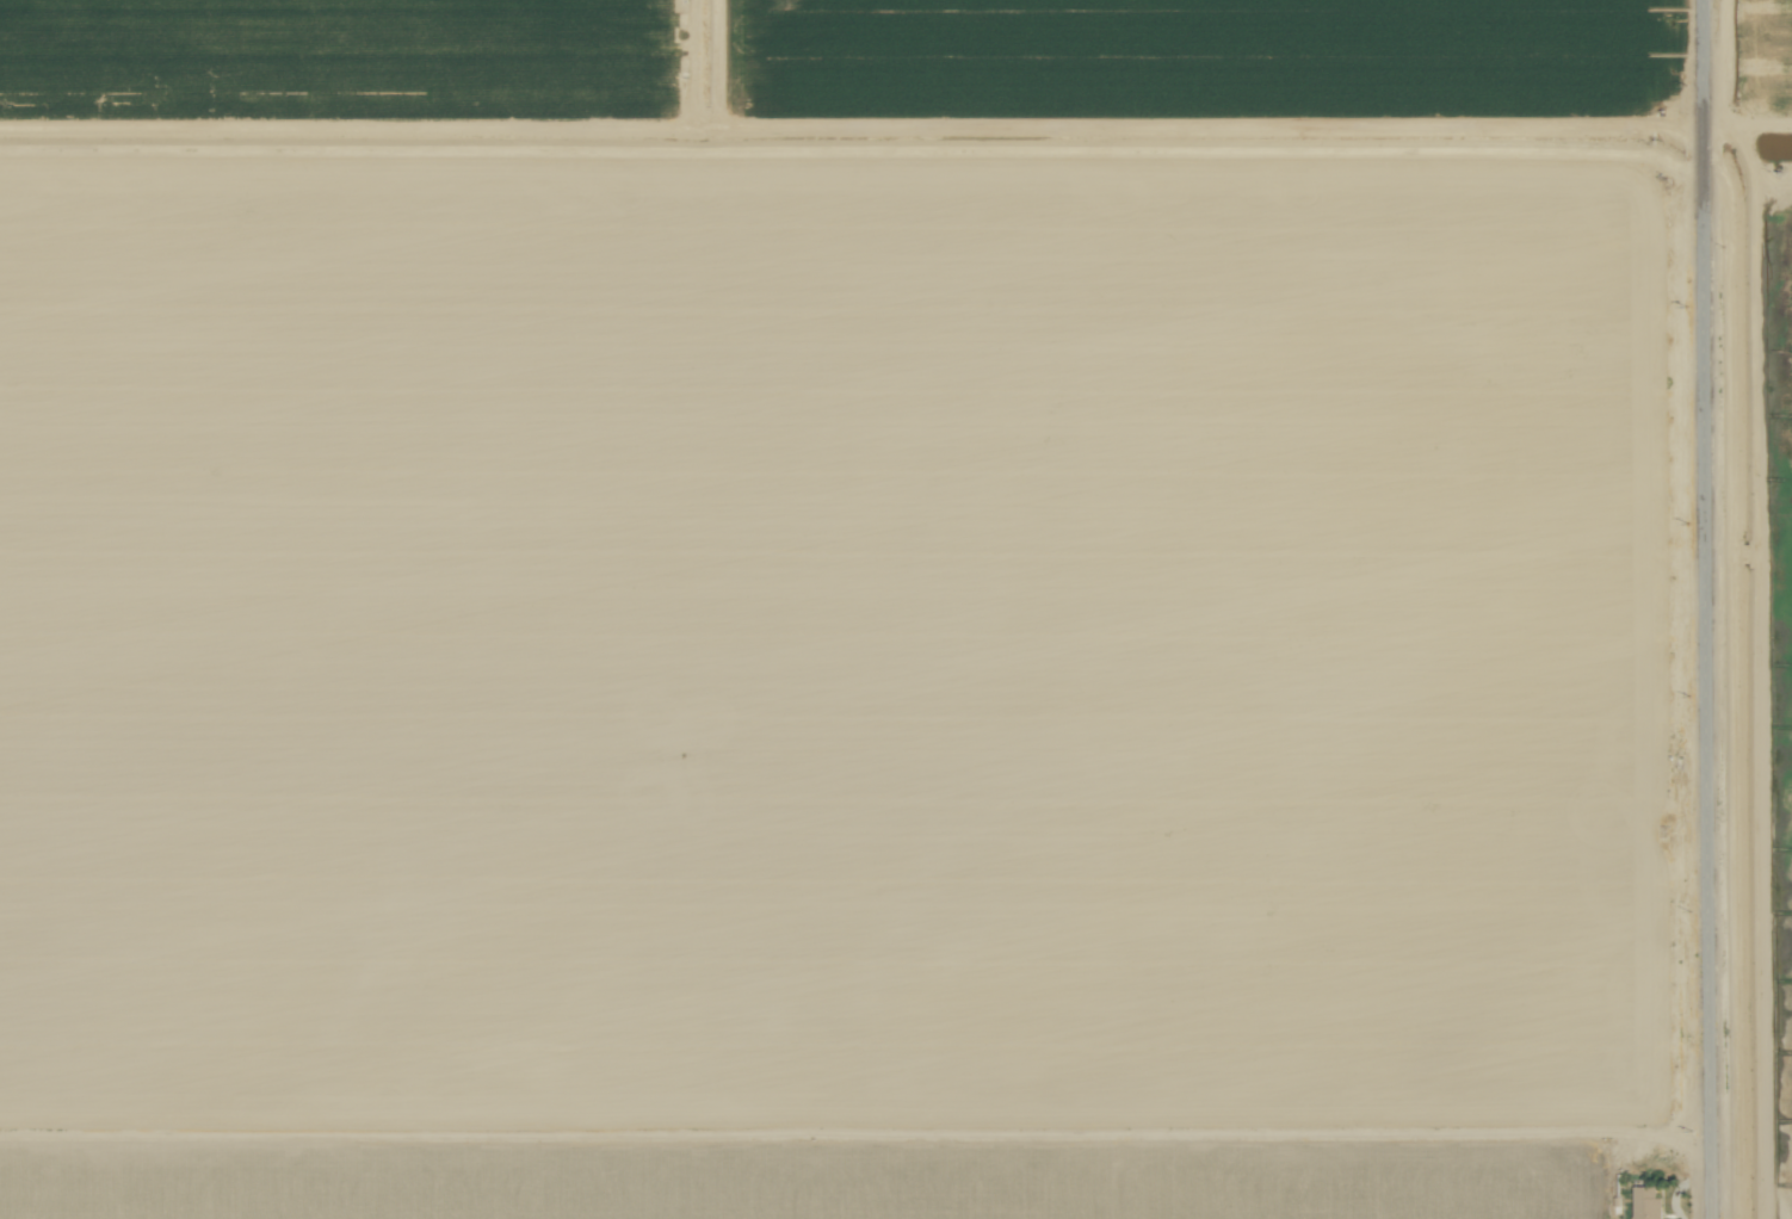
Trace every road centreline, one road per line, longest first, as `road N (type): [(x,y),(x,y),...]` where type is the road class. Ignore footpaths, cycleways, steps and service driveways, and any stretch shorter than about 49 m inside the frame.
road 1 (residential): [(1707,1218),(1706,0)]

